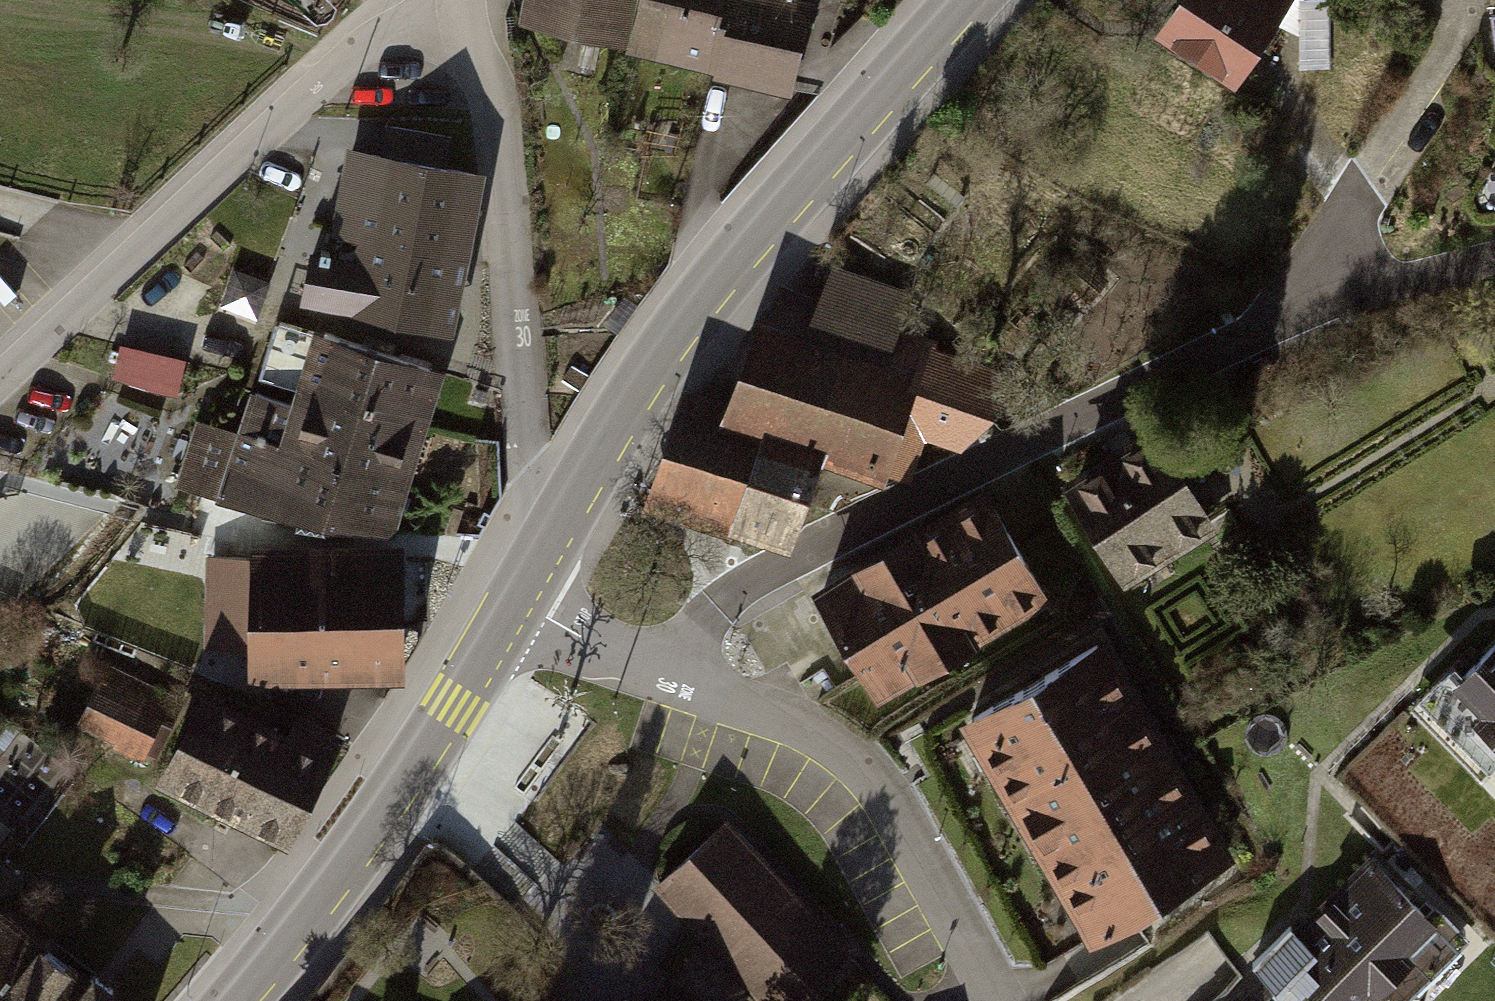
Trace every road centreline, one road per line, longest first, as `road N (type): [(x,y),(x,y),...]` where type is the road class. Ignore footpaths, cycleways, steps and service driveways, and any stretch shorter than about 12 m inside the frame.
road 1 (residential): [(668,671),(724,602),(801,551),(1348,285)]
road 2 (tertiary): [(566,499),(698,297),(963,0)]
road 3 (residential): [(445,0),(413,12),(335,71),(0,375)]
road 4 (residential): [(469,0),(502,175),(527,436),(536,476),(566,499)]
road 5 (tertiary): [(228,1000),(360,831),(515,594)]
road 6 (residential): [(668,671),(753,702),(859,758),(998,1000)]
road 7 (residential): [(1348,285),(1358,203),(1403,136),(1463,0)]
road 8 (residential): [(515,594),(629,661),(668,671)]
road 9 (residential): [(1348,285),(1494,254)]

